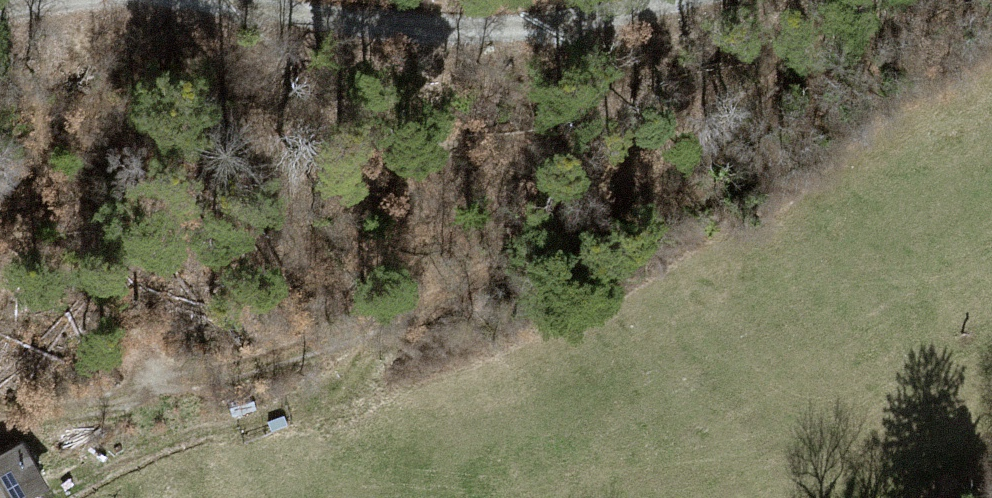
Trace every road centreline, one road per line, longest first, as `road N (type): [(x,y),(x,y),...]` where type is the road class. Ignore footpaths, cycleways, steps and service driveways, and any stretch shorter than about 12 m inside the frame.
road 1 (track): [(879,0),(792,80),(515,262),(370,335),(73,412)]
road 2 (track): [(163,0),(507,20),(709,0)]

